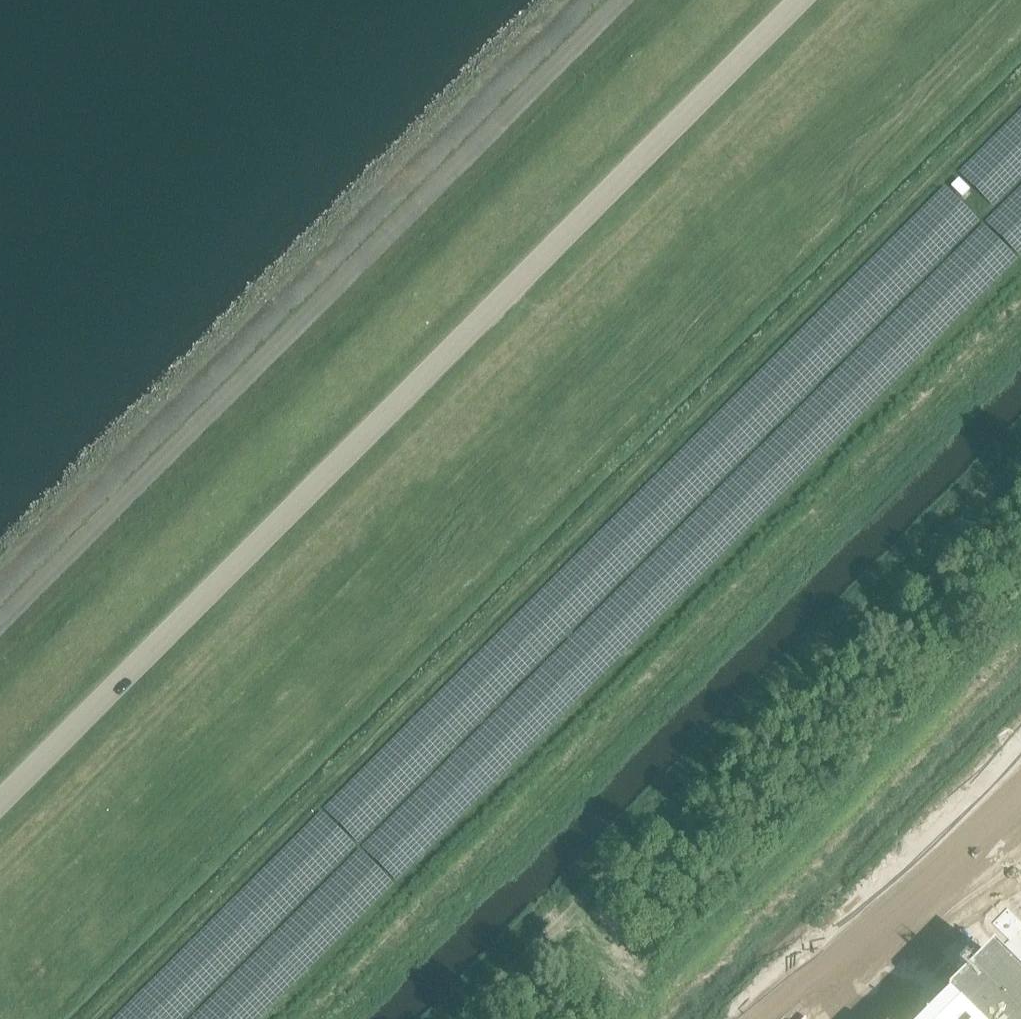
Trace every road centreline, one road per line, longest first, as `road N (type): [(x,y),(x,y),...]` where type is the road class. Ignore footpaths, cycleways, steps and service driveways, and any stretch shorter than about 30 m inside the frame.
road 1 (tertiary): [(0,799),(794,0)]

